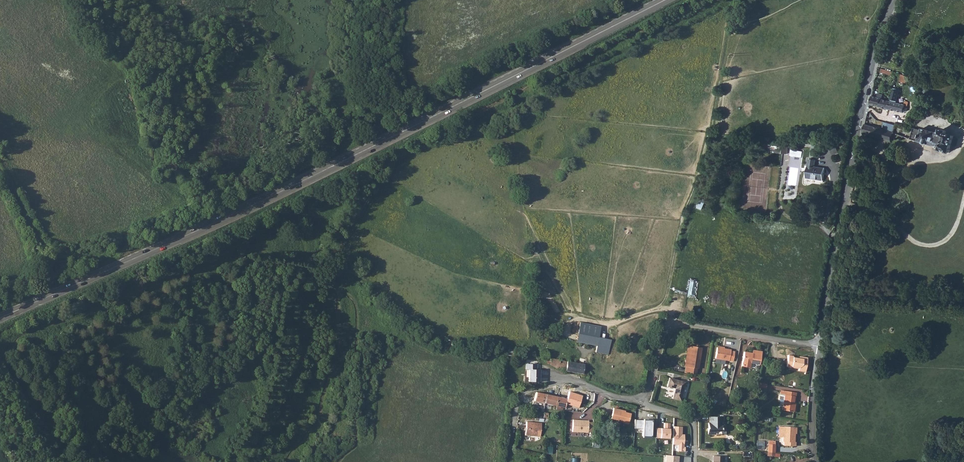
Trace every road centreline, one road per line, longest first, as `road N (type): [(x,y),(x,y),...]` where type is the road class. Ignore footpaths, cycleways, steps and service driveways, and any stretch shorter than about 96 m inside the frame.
road 1 (primary): [(0,319),(667,0)]
road 2 (residential): [(513,430),(527,393),(563,379),(639,399),(649,392),(660,339),(677,324),(821,347)]
road 3 (unclassified): [(821,347),(858,124),(896,0)]
road 4 (track): [(85,257),(39,240),(0,170)]

